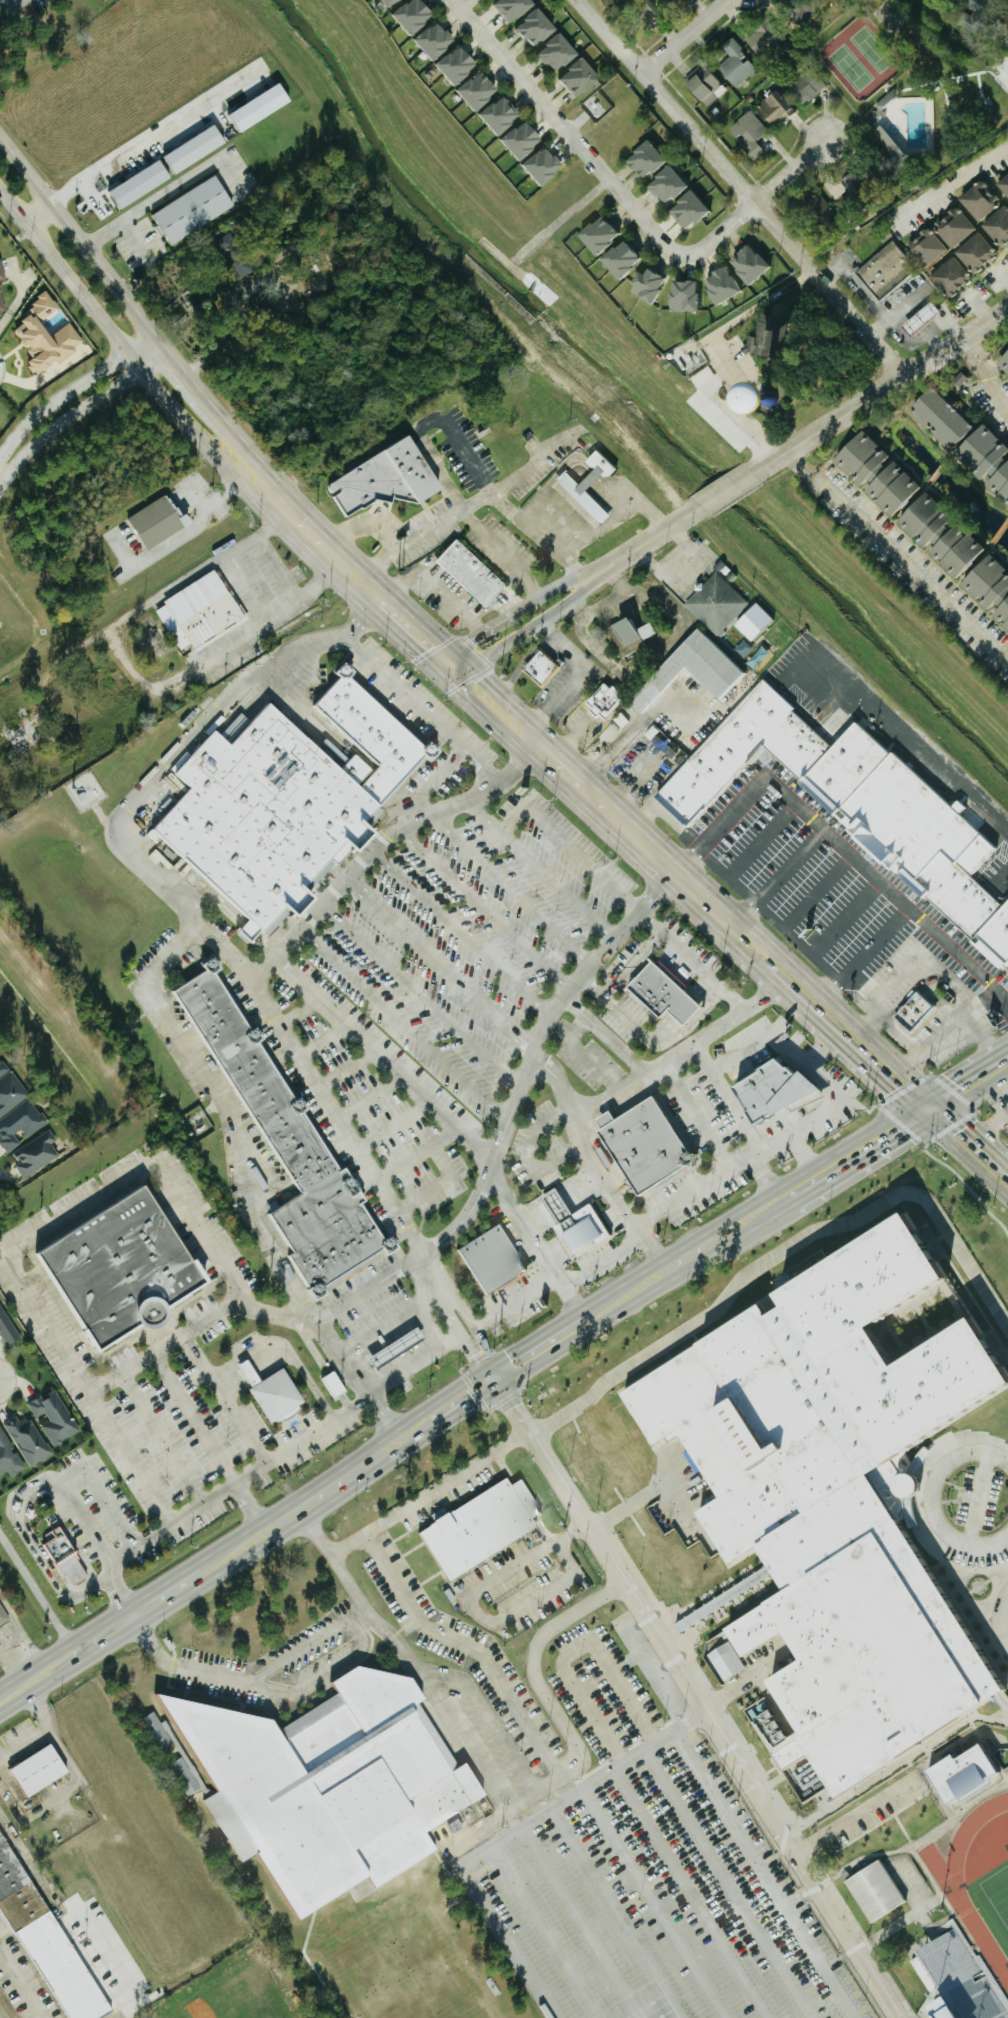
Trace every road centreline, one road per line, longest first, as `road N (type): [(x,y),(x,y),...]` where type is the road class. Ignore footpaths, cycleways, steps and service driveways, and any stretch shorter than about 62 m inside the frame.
road 1 (tertiary): [(894,2017),(488,1369)]
road 2 (secondary): [(273,1540),(851,1172)]
road 3 (secondary): [(488,1369),(0,1688)]
road 4 (residential): [(904,374),(581,0)]
road 5 (residential): [(753,203),(699,252),(666,253),(448,0)]
road 6 (secondary): [(919,1100),(572,1315)]
road 7 (secondary): [(849,1037),(578,785)]
road 8 (secondary): [(0,188),(225,462)]
road 9 (tertiary): [(1007,306),(752,472)]
road 10 (secondary): [(155,333),(0,137)]
road 11 (secondary): [(35,1694),(233,1567)]
road 12 (residential): [(155,333),(32,417),(0,470)]
road 13 (residential): [(0,472),(169,351)]
road 14 (tertiary): [(581,581),(563,581),(534,598),(466,642),(449,666)]
road 15 (tertiary): [(449,666),(481,658),(570,599),(581,581)]
road 16 (secondary): [(383,602),(271,497)]
road 17 (tertiary): [(699,505),(581,581)]
road 18 (secondary): [(939,1118),(849,1037)]

